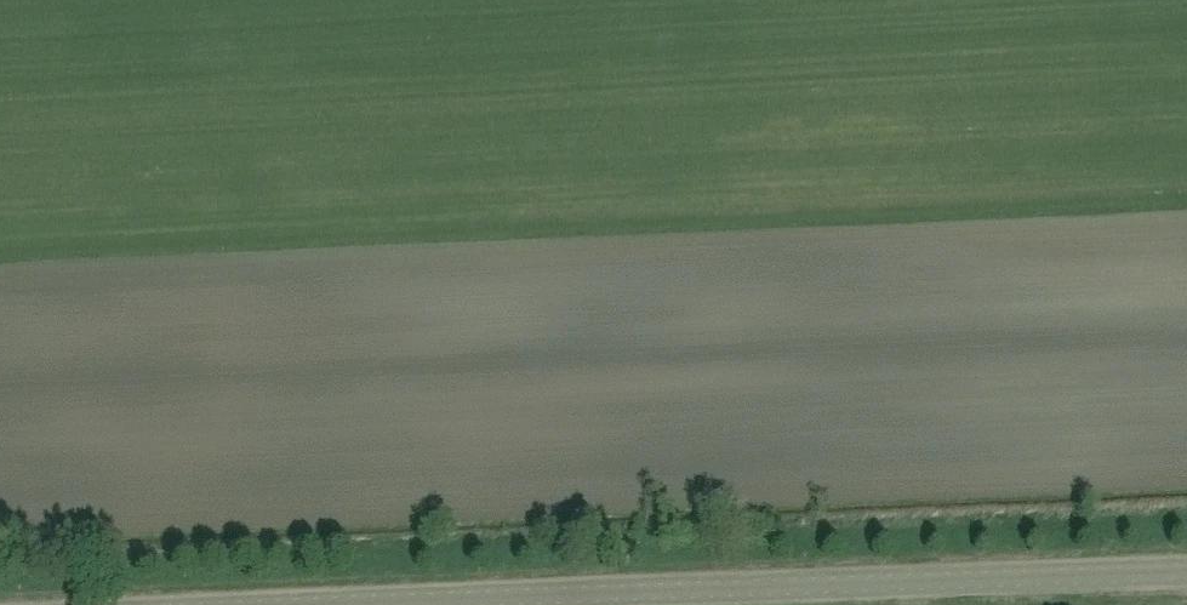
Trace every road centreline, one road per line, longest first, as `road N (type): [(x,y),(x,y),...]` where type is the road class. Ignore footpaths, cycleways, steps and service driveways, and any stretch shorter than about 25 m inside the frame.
road 1 (unclassified): [(484,604),(1186,573)]

